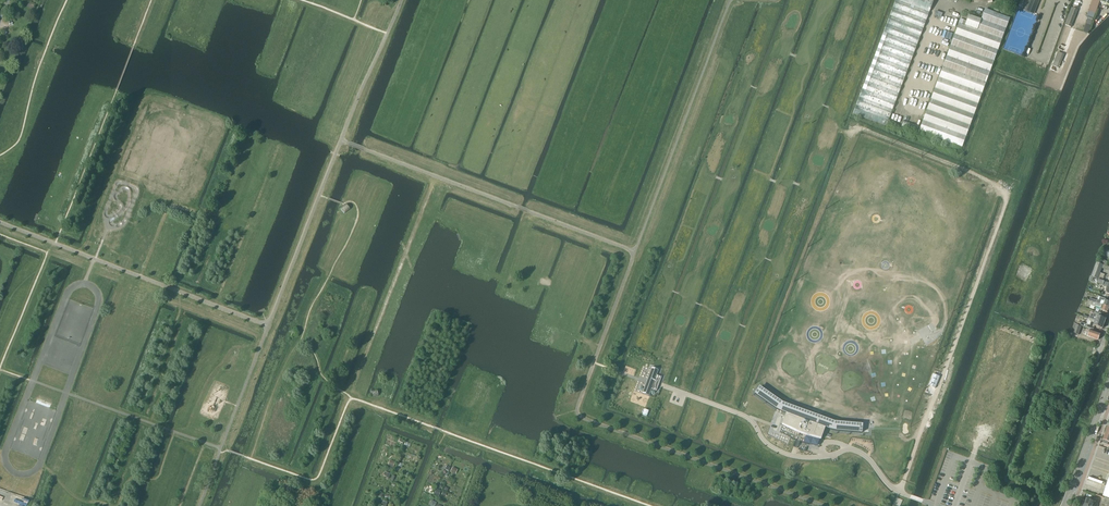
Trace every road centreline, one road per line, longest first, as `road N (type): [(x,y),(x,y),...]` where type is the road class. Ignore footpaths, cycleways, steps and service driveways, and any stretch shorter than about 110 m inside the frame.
road 1 (track): [(899,491),(1006,200),(997,185),(873,134)]
road 2 (secondary): [(1064,505),(1108,382)]

